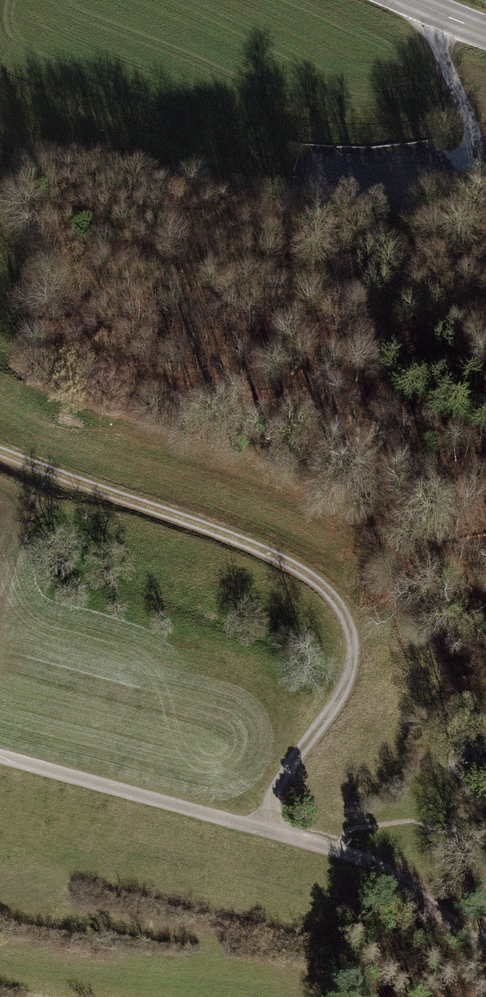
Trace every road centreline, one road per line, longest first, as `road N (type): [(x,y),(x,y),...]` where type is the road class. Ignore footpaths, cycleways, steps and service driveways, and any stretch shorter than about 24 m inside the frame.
road 1 (track): [(0,458),(222,536),(322,587),(342,616),(342,678),(273,786),(258,831)]
road 2 (track): [(0,758),(363,860),(485,949)]

